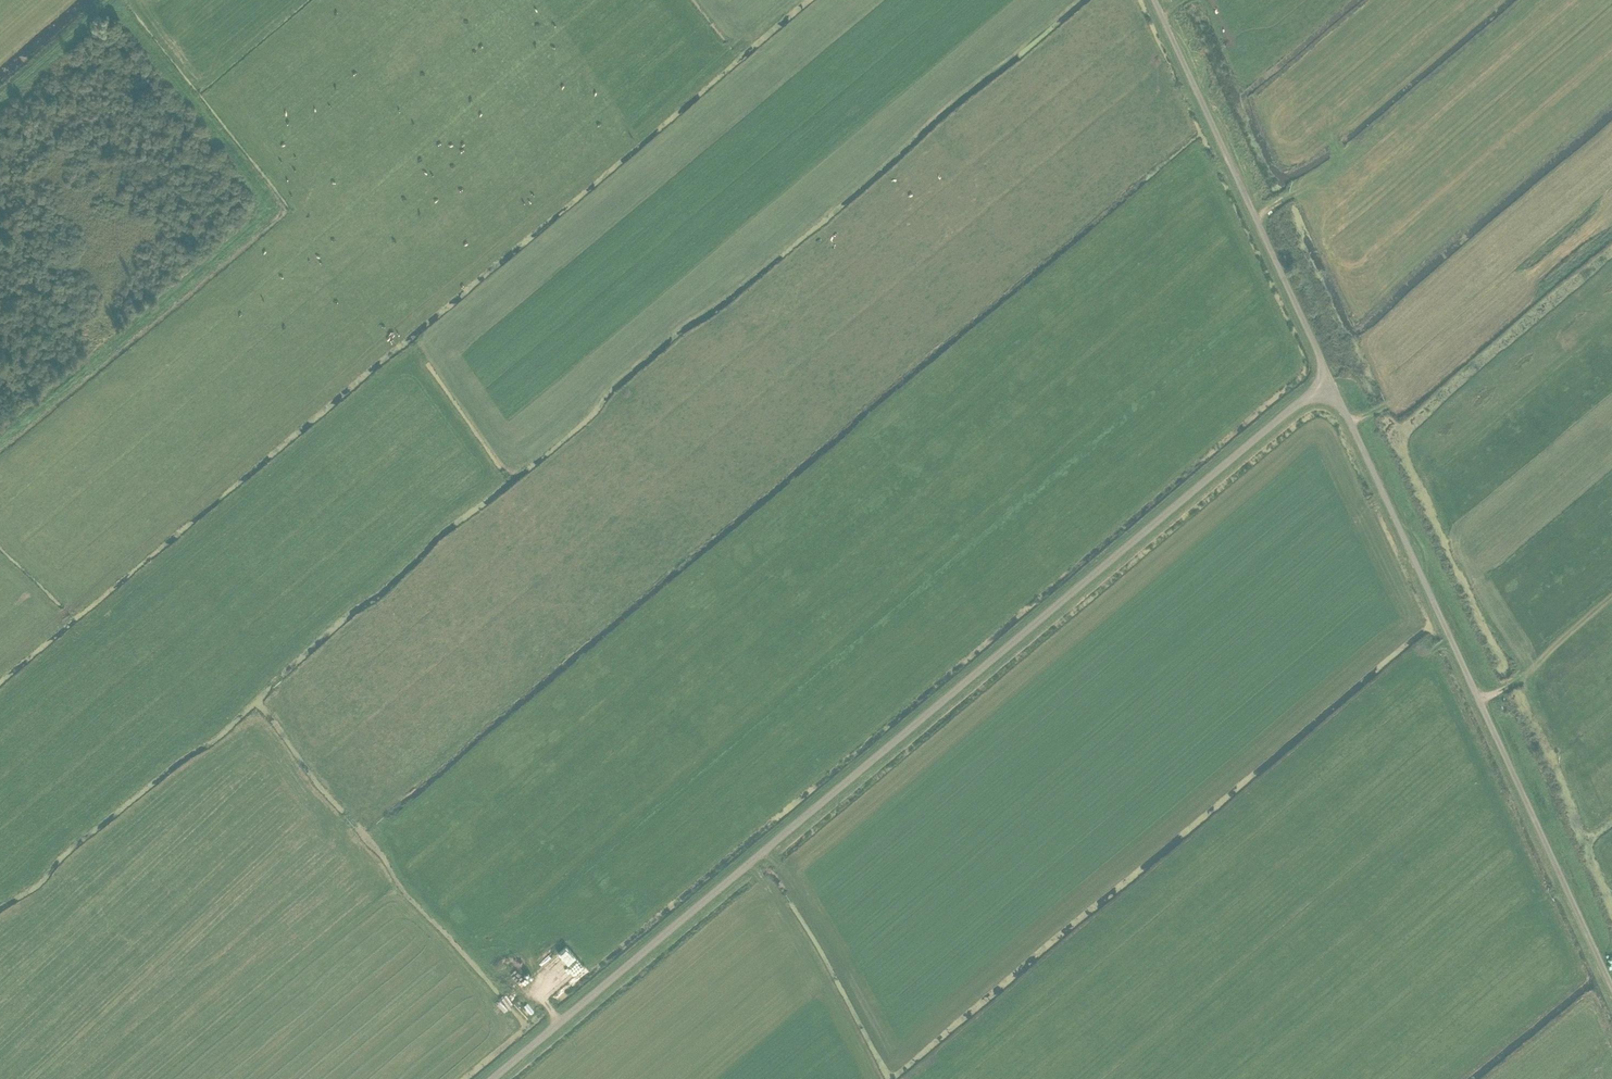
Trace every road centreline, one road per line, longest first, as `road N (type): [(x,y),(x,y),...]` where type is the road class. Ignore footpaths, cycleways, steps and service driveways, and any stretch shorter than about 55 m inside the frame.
road 1 (unclassified): [(500,1078),(1302,400),(1330,387)]
road 2 (unclassified): [(1611,988),(1330,387)]
road 3 (unclassified): [(1330,387),(1155,0)]

